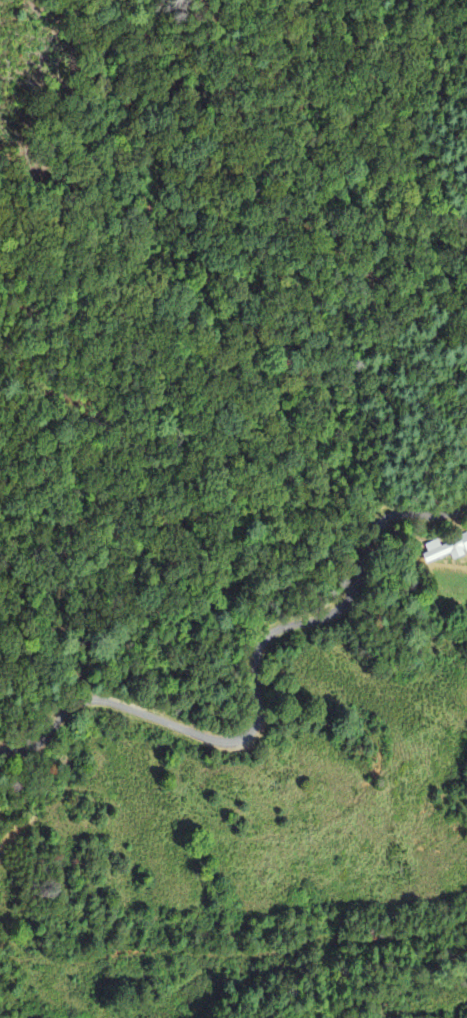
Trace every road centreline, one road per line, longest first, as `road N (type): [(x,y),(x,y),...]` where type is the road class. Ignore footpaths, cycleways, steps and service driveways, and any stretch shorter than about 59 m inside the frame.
road 1 (residential): [(0,750),(31,747),(68,707),(91,698),(211,738),(241,738),(258,713),(255,659),(263,640),(345,603),(386,517),(466,504)]

